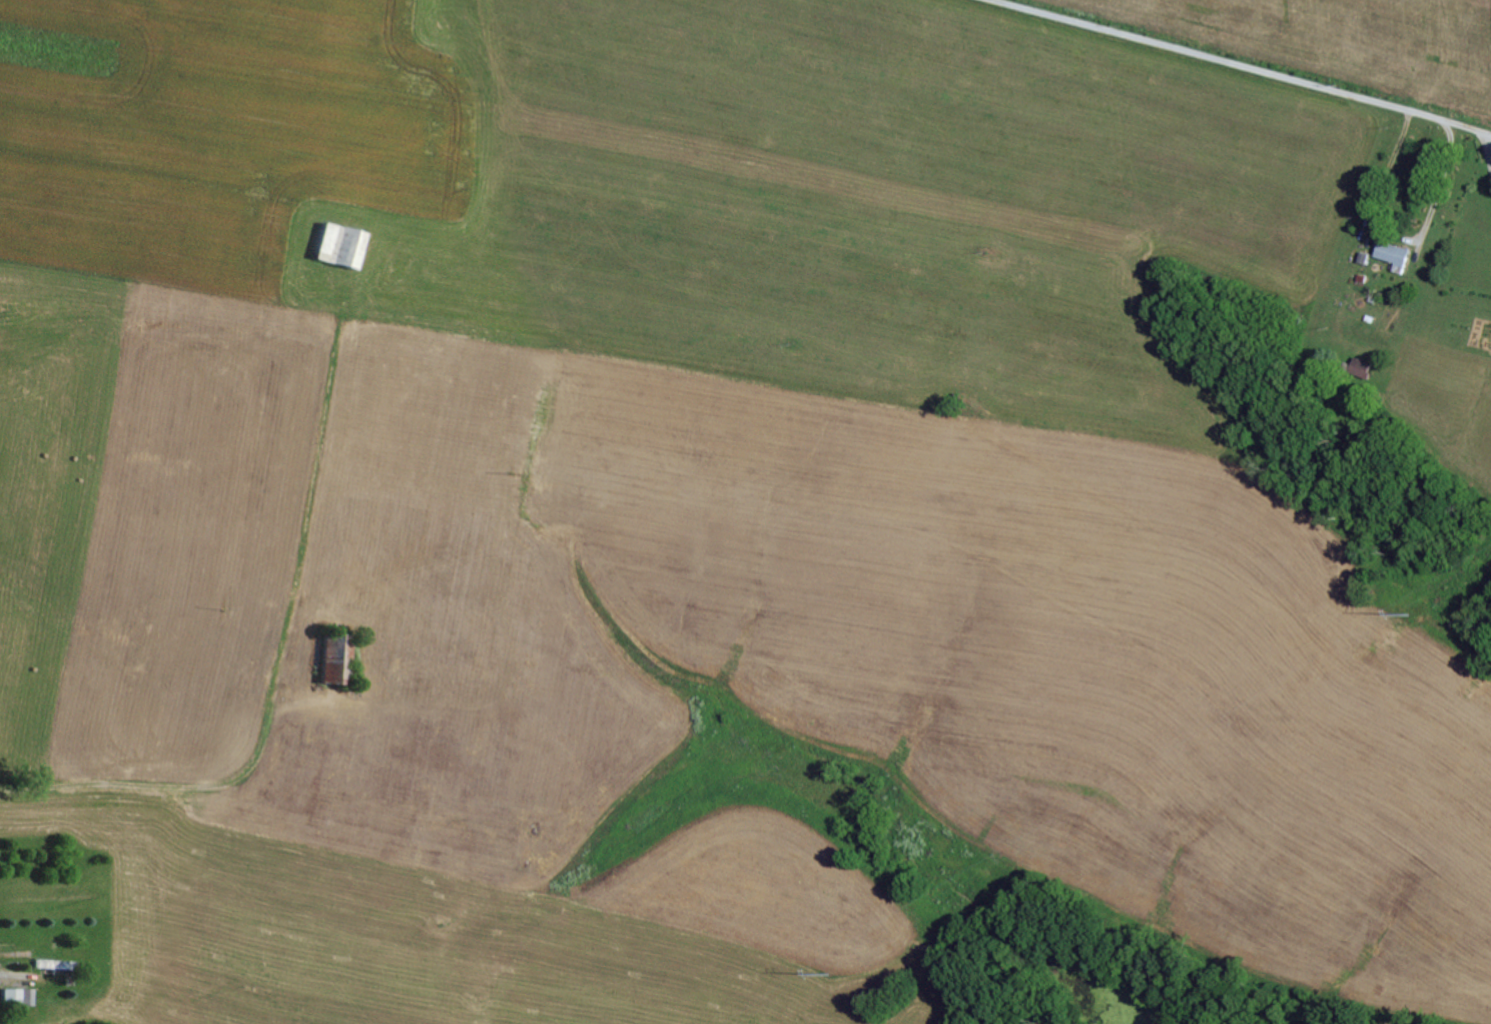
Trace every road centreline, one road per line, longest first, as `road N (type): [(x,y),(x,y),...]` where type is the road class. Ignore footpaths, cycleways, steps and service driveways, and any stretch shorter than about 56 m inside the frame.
road 1 (residential): [(0,789),(267,790),(299,782),(307,761)]

